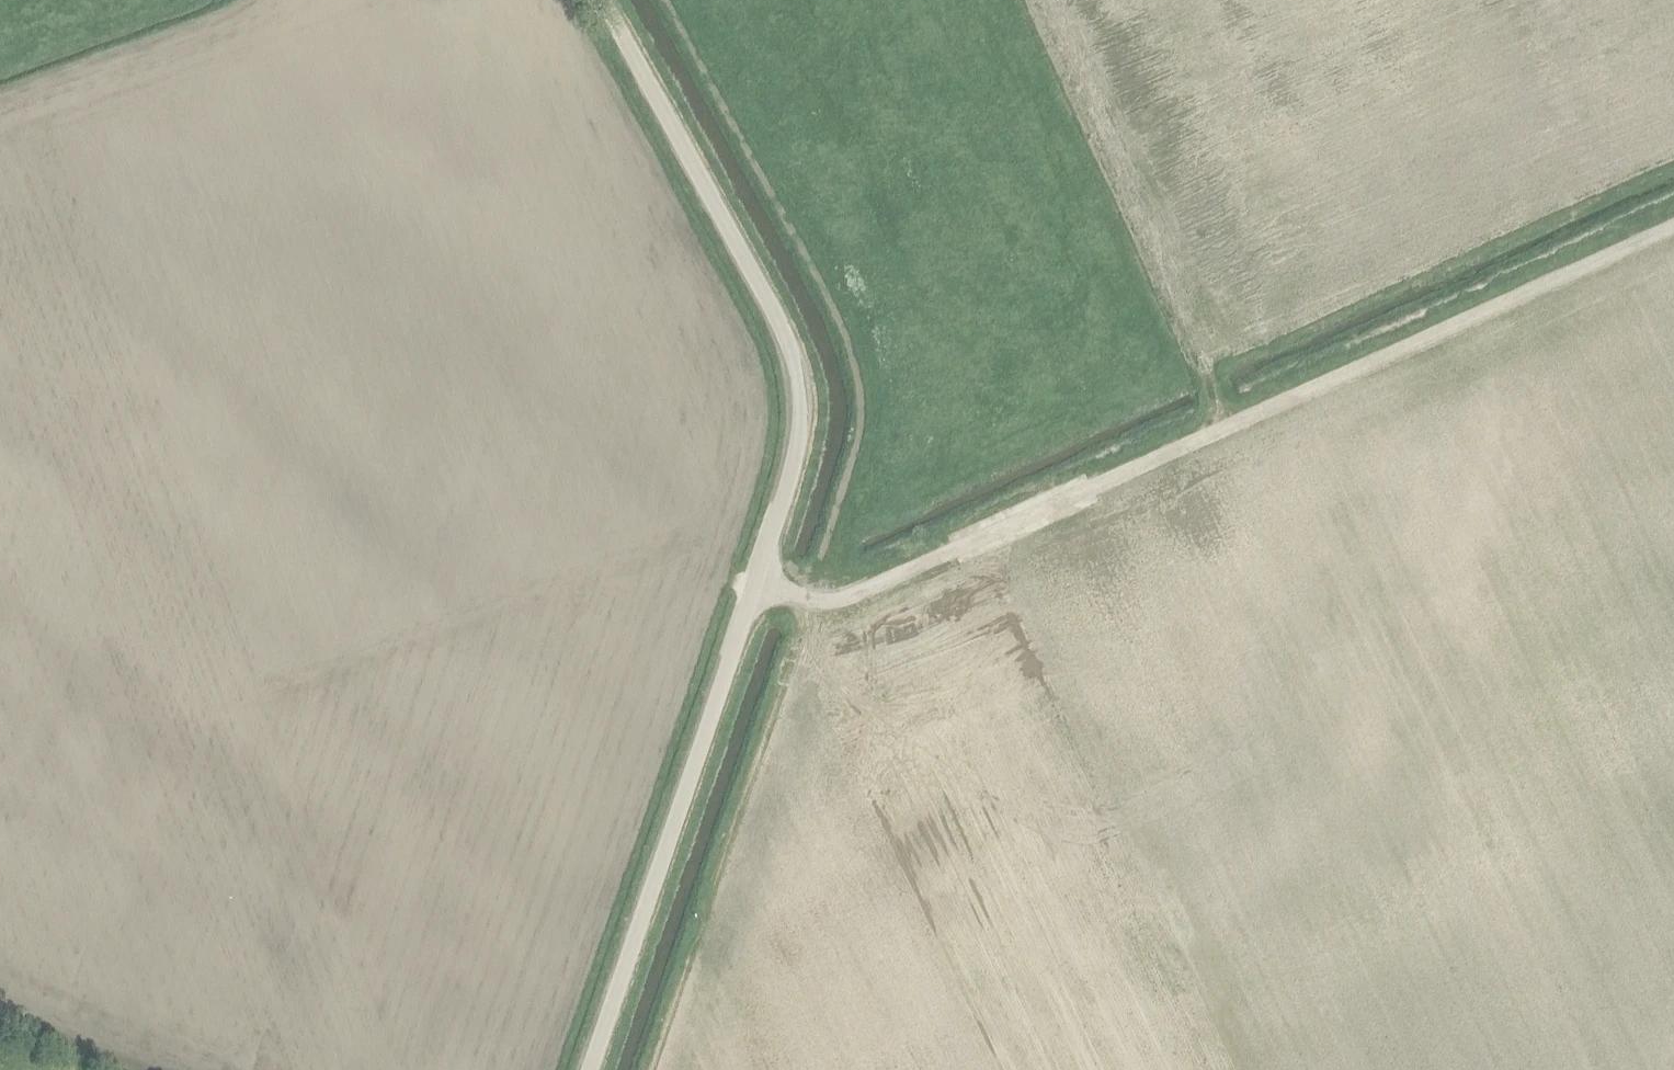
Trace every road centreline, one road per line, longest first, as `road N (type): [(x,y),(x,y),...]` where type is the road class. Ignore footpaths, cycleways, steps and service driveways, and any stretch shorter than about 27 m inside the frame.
road 1 (unclassified): [(754,587),(817,601),(866,592),(1673,227)]
road 2 (unclassified): [(754,587),(794,464),(793,361),(774,307),(606,0)]
road 3 (unclassified): [(590,1069),(754,587)]

